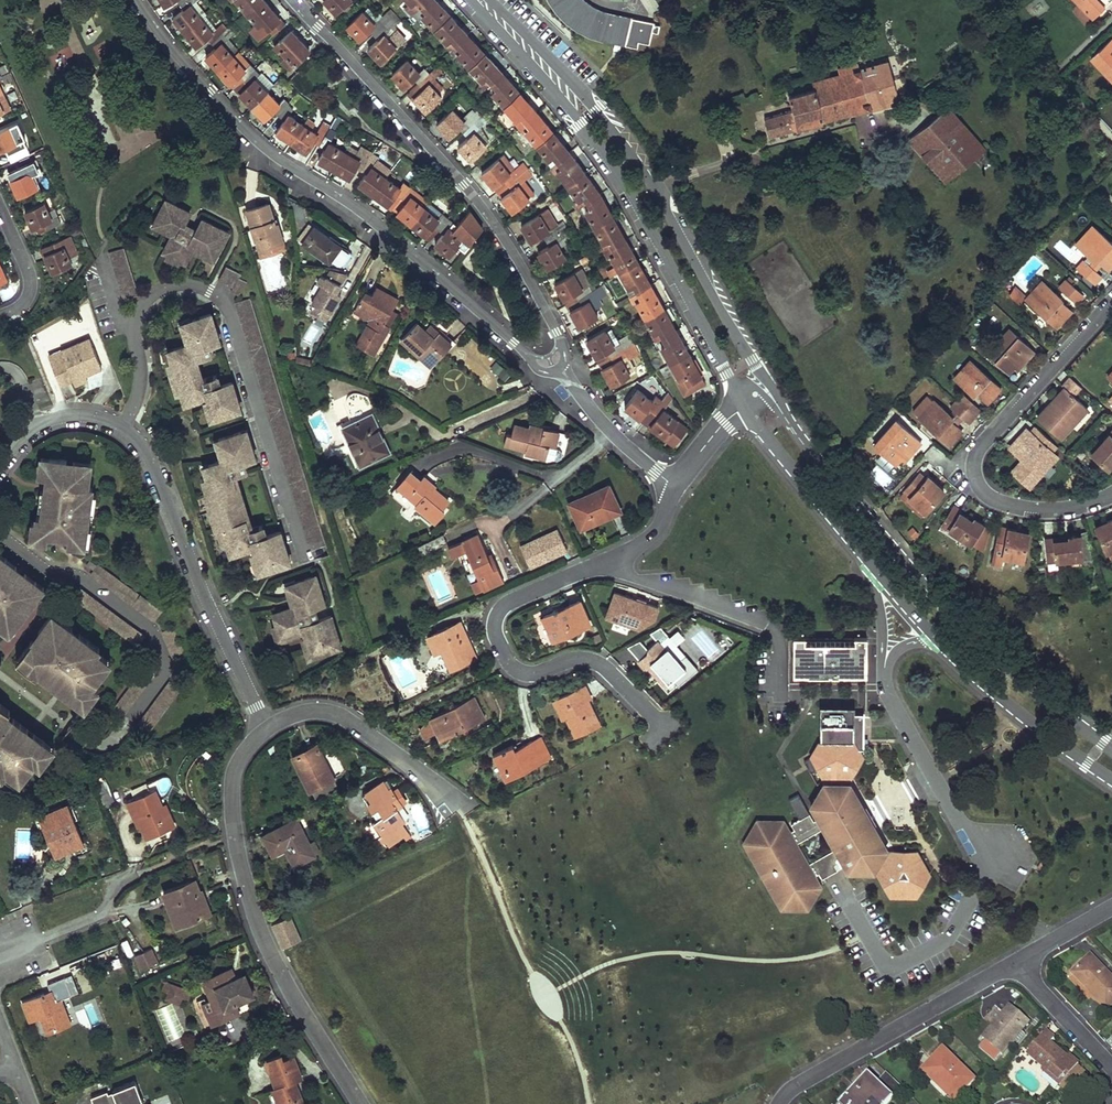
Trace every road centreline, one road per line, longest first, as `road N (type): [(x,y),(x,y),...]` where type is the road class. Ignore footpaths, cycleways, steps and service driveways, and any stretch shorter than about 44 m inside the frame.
road 1 (residential): [(137,0),(261,145),(356,209),(537,369),(560,369)]
road 2 (tertiary): [(740,403),(939,641),(1040,731),(1111,780)]
road 3 (tertiary): [(1111,750),(976,642),(816,455),(768,386)]
road 4 (tertiary): [(470,0),(626,187),(740,403)]
road 5 (residential): [(0,467),(29,432),(60,417),(93,416),(136,440),(267,731)]
road 6 (tertiary): [(768,386),(627,150),(489,0)]
road 7 (residential): [(675,489),(652,536),(509,603),(495,623),(515,670),(535,675),(571,660),(602,665),(664,729)]
road 8 (residential): [(560,369),(561,342),(496,226),(292,0)]
road 9 (residential): [(267,731),(240,758),(233,783),(246,885),(283,977),(361,1103)]
road 10 (residential): [(1111,303),(985,442),(974,469),(983,494),(1023,509),(1075,509),(1111,494)]
road 11 (residential): [(1020,958),(802,1082),(777,1103)]
road 12 (residential): [(459,806),(344,718),(312,712),(267,731)]
road 13 (residential): [(675,489),(612,433),(560,369)]
road 14 (residential): [(1111,1067),(1020,958)]
road 15 (residential): [(0,317),(17,311),(29,288),(0,210)]

